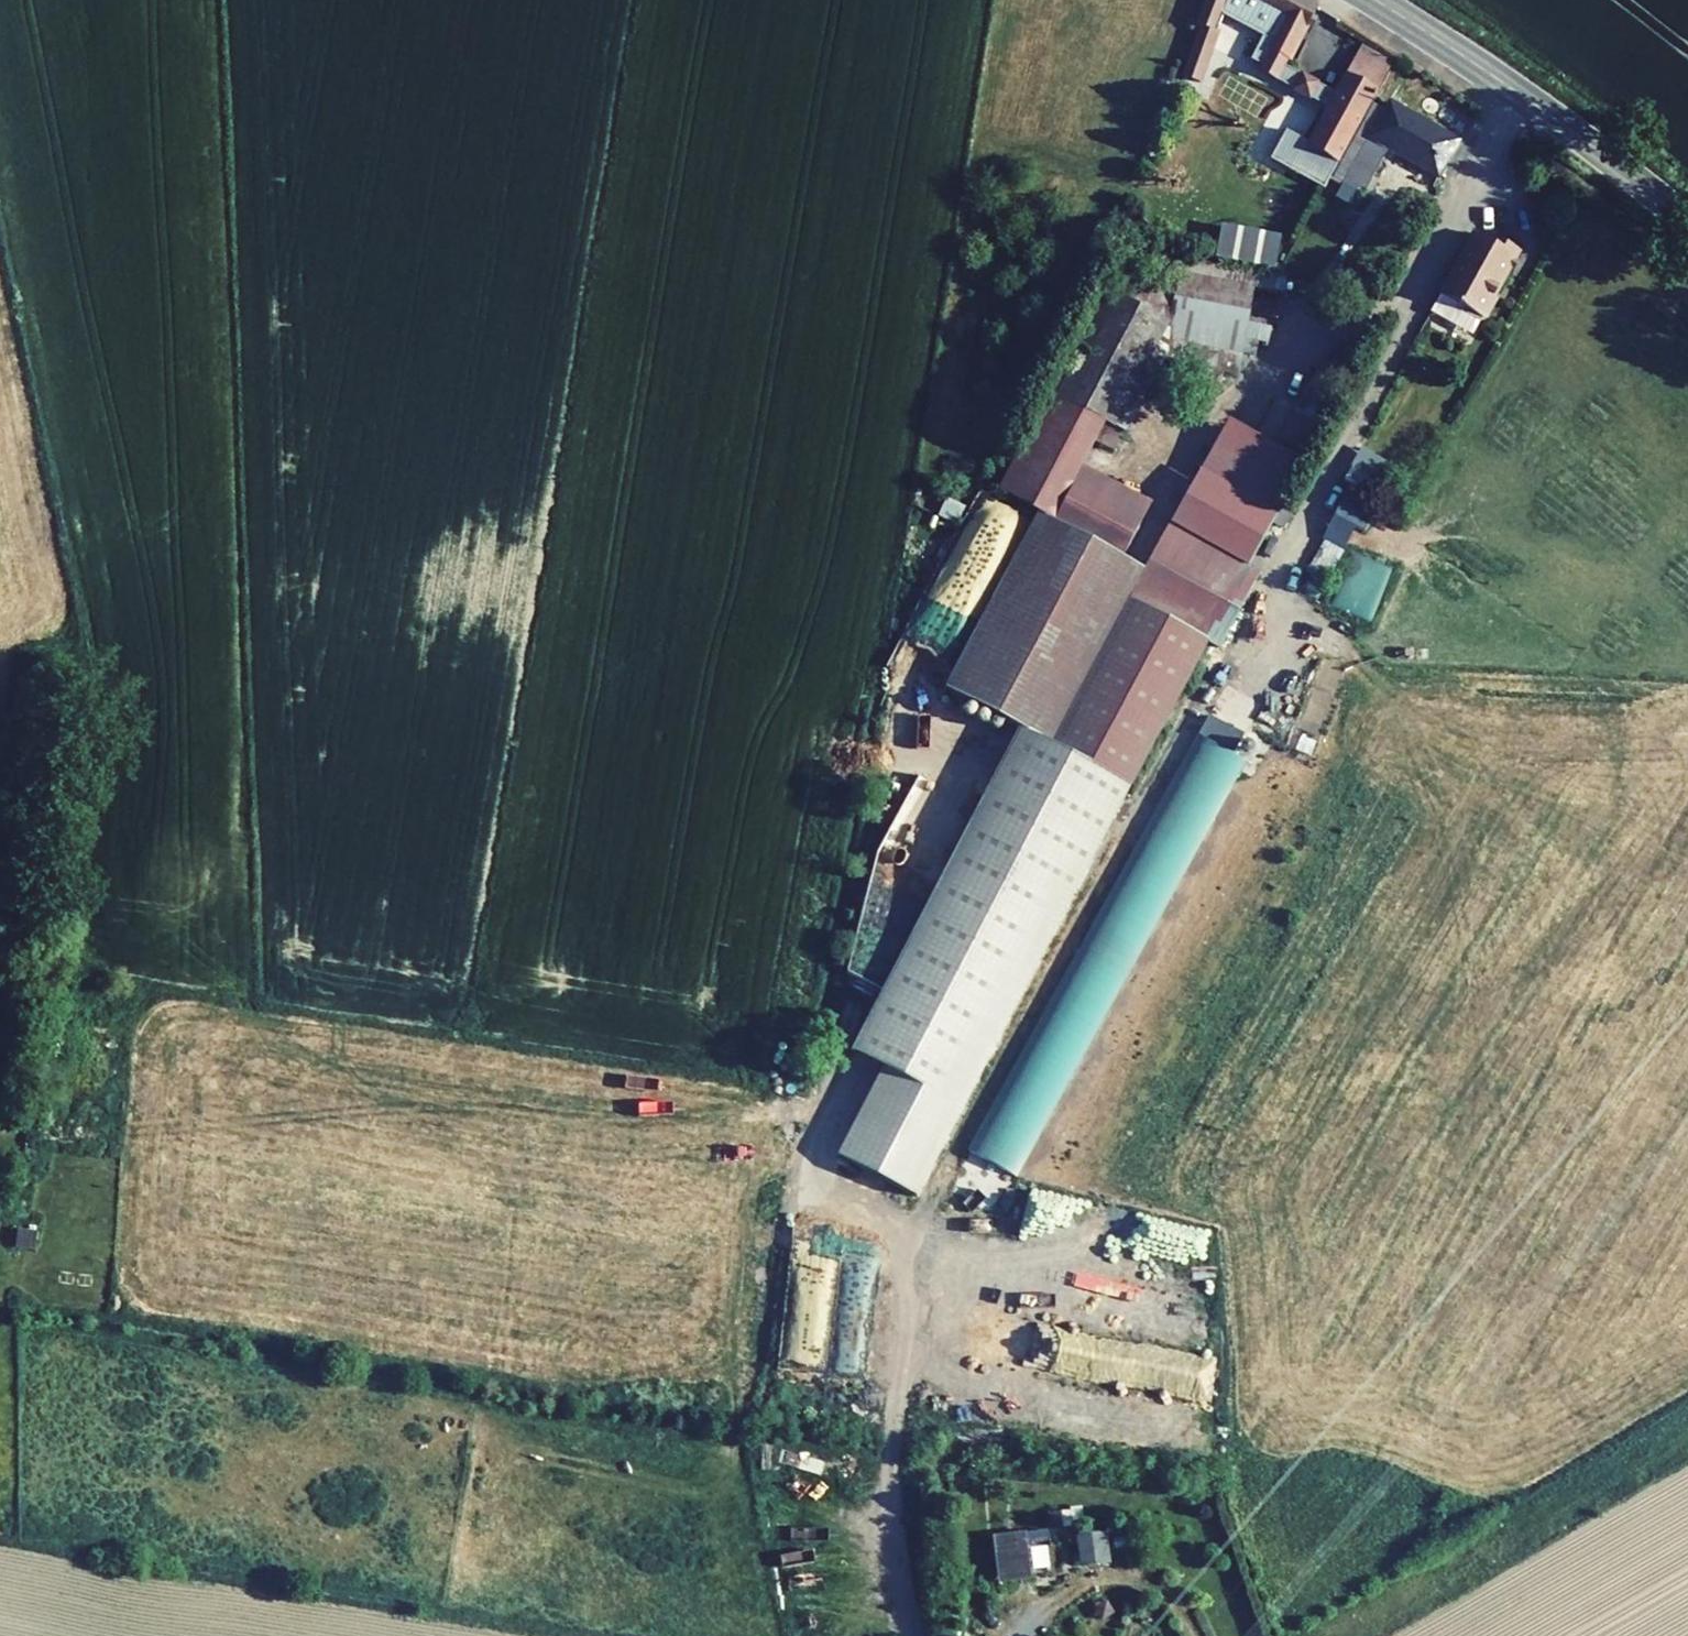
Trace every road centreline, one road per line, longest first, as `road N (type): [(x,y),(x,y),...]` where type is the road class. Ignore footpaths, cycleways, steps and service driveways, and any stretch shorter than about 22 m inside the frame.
road 1 (secondary): [(1373,0),(1556,120),(1687,220)]

